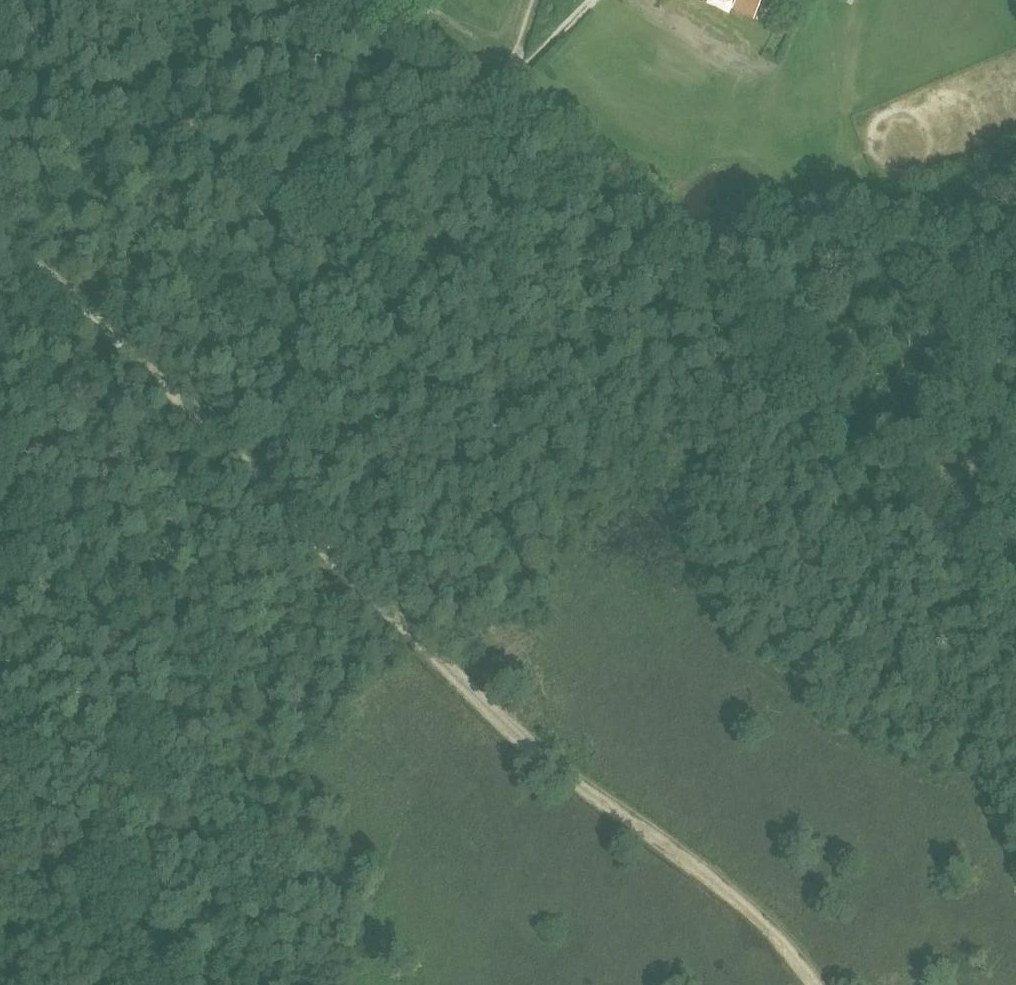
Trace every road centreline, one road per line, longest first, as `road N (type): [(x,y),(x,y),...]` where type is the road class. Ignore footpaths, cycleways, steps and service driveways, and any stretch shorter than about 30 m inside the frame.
road 1 (track): [(256,474),(422,647),(541,752),(717,878),(823,984)]
road 2 (track): [(0,135),(499,104)]
road 3 (track): [(499,104),(443,238),(256,474)]
road 4 (track): [(256,474),(104,324),(0,241)]

